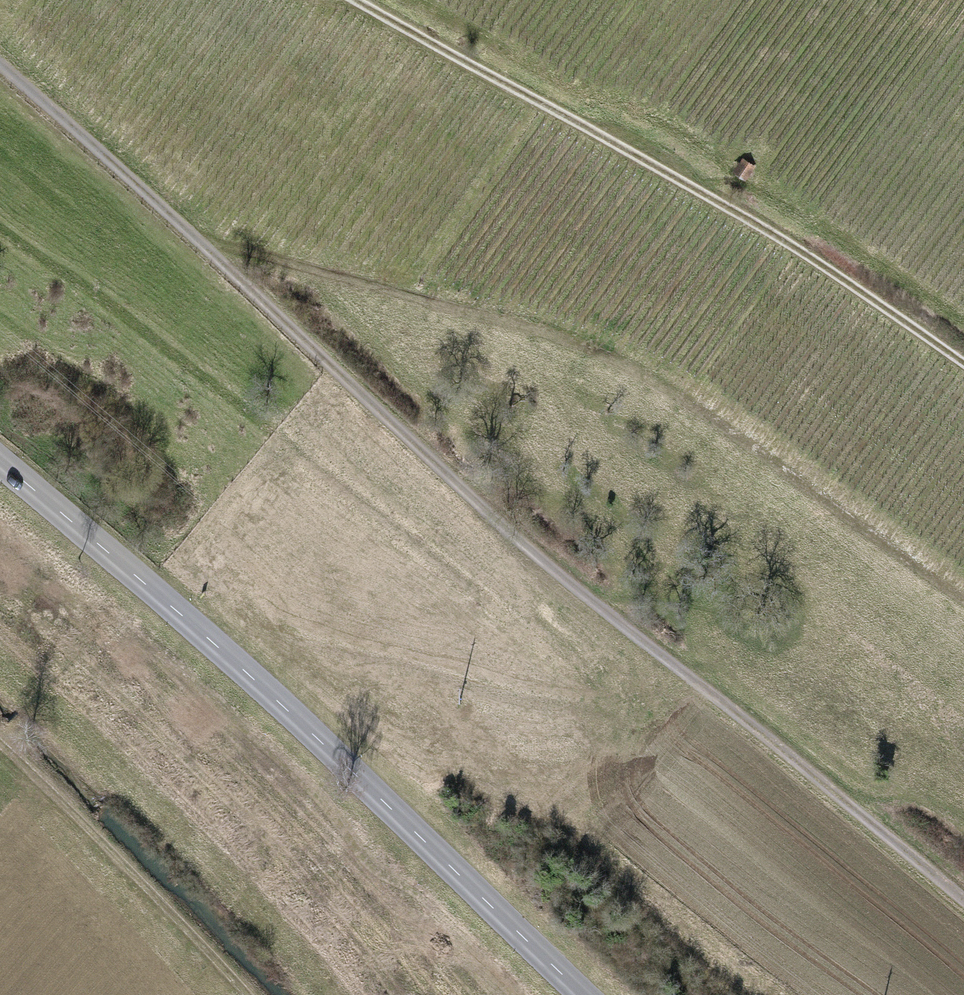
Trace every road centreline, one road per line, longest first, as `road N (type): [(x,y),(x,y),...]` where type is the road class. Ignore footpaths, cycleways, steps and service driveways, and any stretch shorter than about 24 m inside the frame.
road 1 (track): [(0,64),(530,551),(963,900)]
road 2 (track): [(963,593),(686,395),(615,358),(546,331),(191,232)]
road 3 (secondary): [(0,460),(248,674),(584,994)]
road 4 (track): [(354,0),(761,226),(963,363)]
road 5 (track): [(0,726),(86,803),(248,994)]

